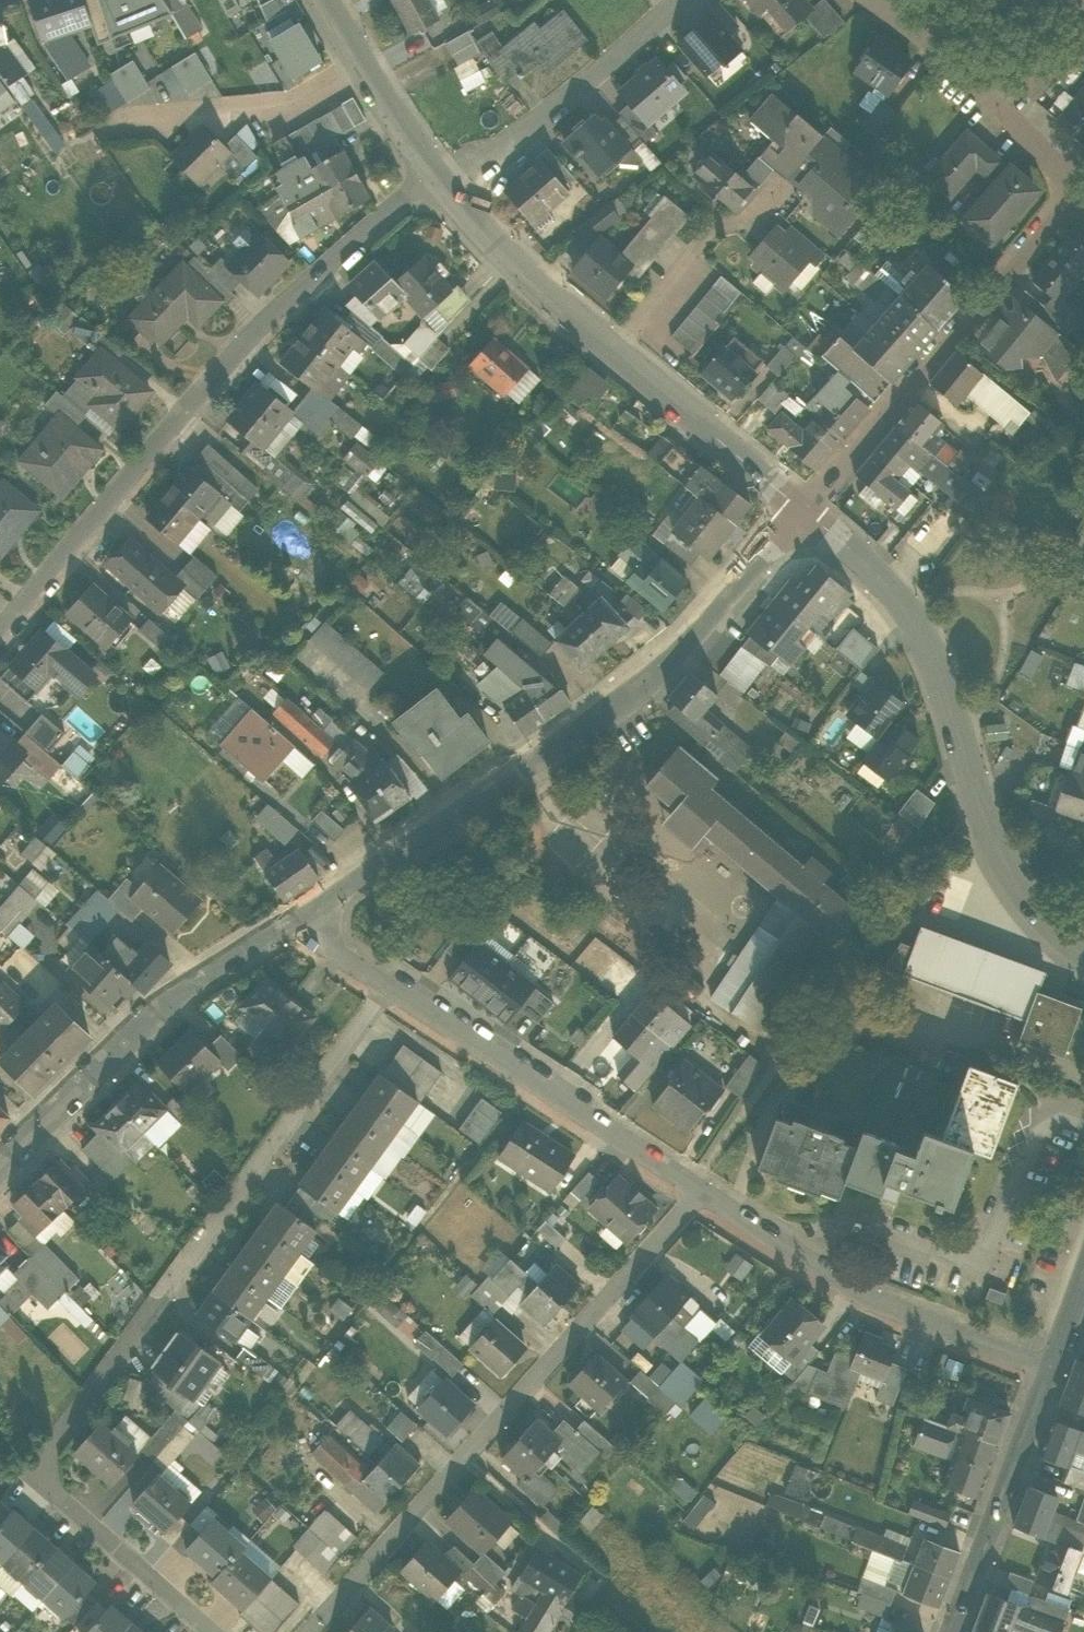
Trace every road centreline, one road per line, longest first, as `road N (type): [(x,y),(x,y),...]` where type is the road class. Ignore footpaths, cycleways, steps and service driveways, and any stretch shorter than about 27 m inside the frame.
road 1 (residential): [(216,1631),(53,1492),(50,1450),(384,984)]
road 2 (residential): [(298,920),(533,766),(679,652),(809,508)]
road 3 (residential): [(439,183),(266,322),(11,619)]
road 4 (residential): [(308,1631),(698,1191)]
road 5 (residential): [(809,508),(903,601),(957,726),(975,803),(1020,879),(1083,952)]
road 6 (residential): [(439,183),(537,280),(809,508)]
road 7 (residential): [(809,508),(1070,195)]
road 8 (residential): [(698,1191),(873,1300),(1056,1370)]
road 9 (residential): [(0,1161),(151,1019),(298,920)]
road 10 (residential): [(384,984),(698,1191)]
road 11 (residential): [(677,0),(502,148),(439,183)]
road 12 (residential): [(1070,195),(1042,152),(984,94),(871,0)]
road 13 (residential): [(1056,1370),(954,1631)]
road 14 (residential): [(323,0),(439,183)]

